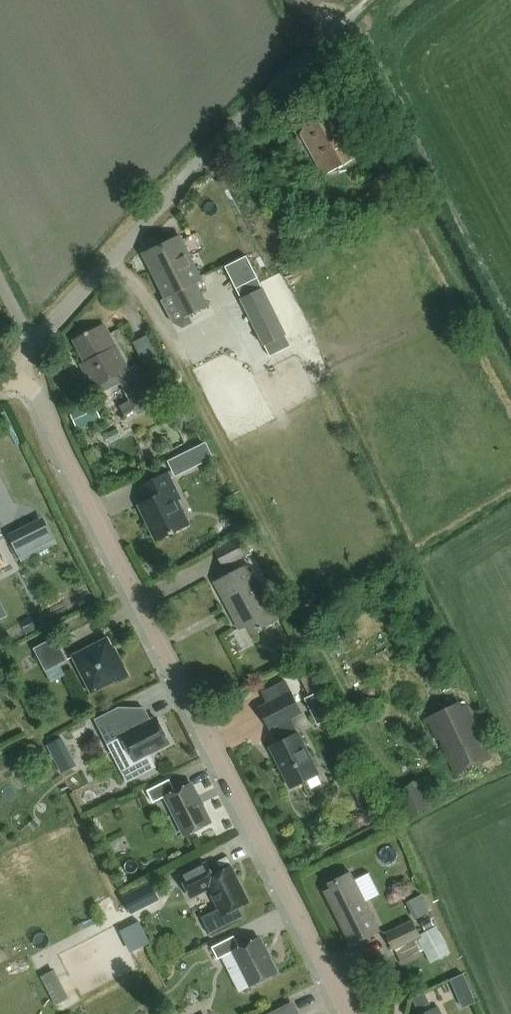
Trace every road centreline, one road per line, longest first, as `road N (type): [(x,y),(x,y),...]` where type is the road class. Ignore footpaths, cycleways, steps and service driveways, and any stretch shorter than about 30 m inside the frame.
road 1 (unclassified): [(344,1013),(34,394),(26,359)]
road 2 (unclassified): [(26,359),(109,261),(326,38)]

